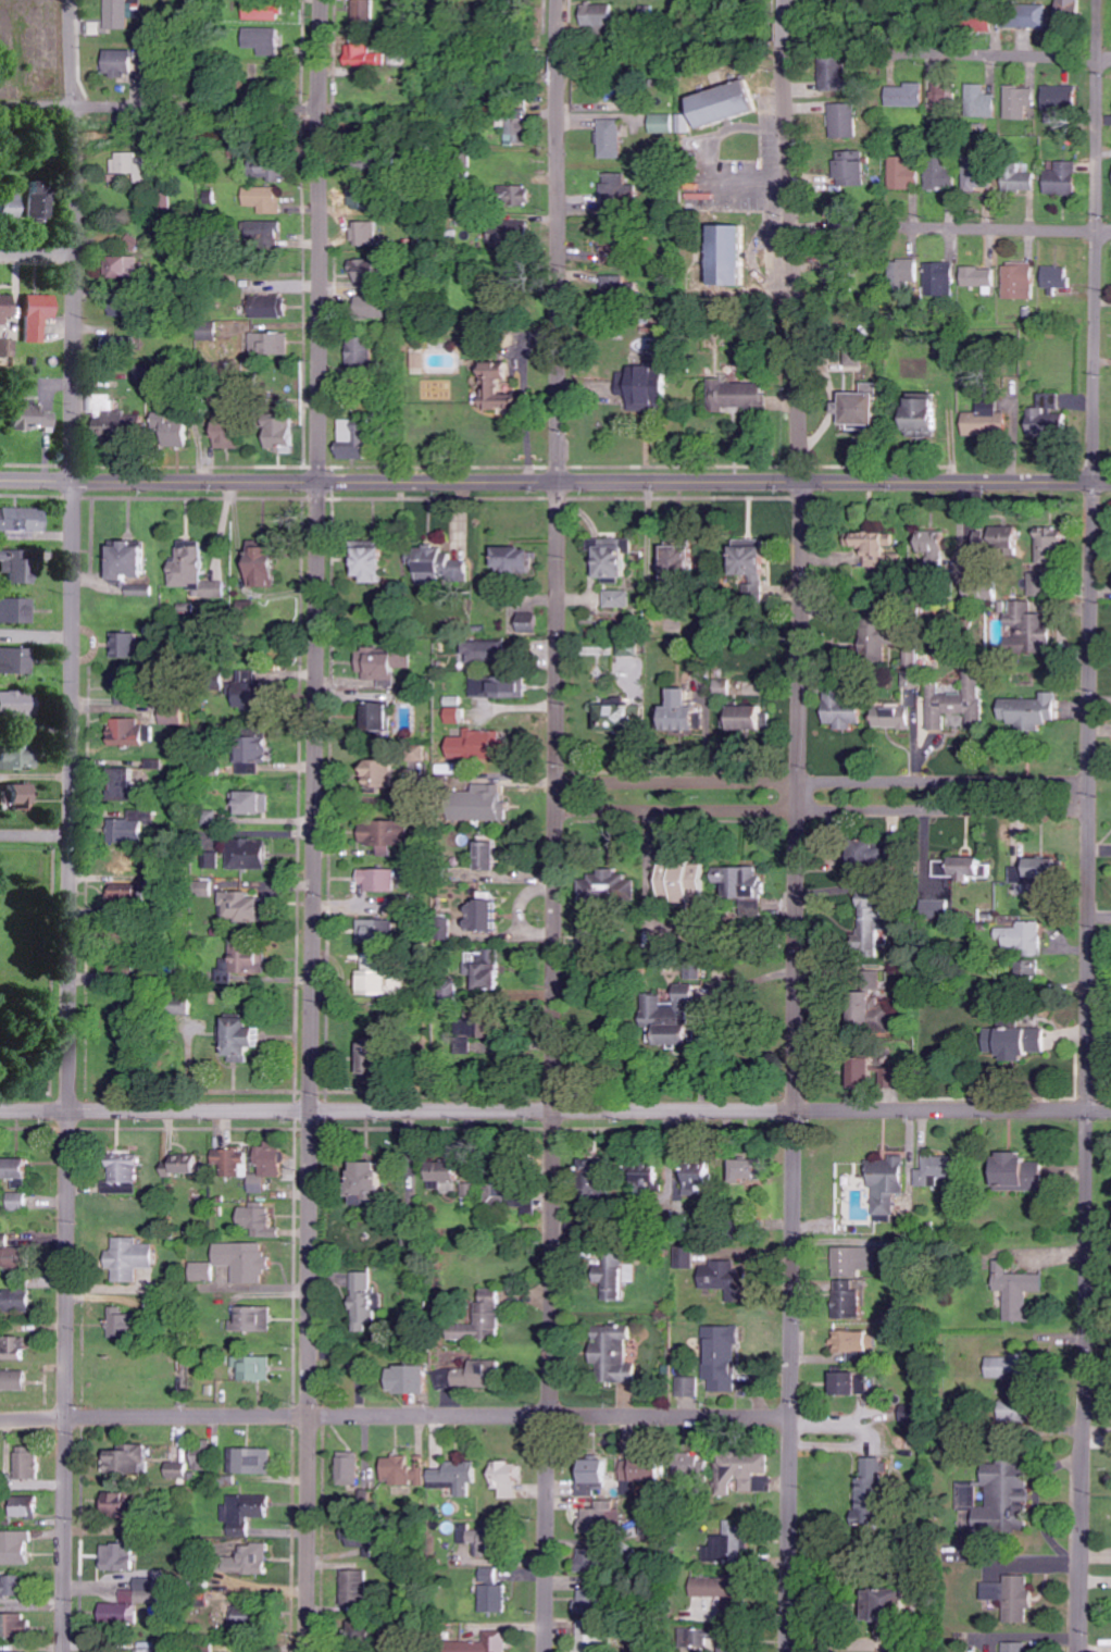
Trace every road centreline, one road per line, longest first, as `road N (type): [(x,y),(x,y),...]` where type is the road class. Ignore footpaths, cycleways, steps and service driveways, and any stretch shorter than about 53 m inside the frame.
road 1 (residential): [(545,1651),(559,0)]
road 2 (residential): [(789,1651),(799,480),(786,39)]
road 3 (residential): [(307,1651),(325,136)]
road 4 (residential): [(62,1651),(74,147)]
road 5 (residential): [(1080,1651),(1097,231)]
road 6 (secondary): [(1110,480),(0,479)]
road 7 (residential): [(1110,1111),(0,1110)]
road 8 (residential): [(790,1418),(0,1421)]
road 9 (residential): [(1088,811),(553,810)]
road 10 (residential): [(1088,780),(553,779)]
road 11 (residential): [(0,107),(325,107)]
road 12 (residential): [(1098,0),(1097,231)]
road 13 (residential): [(1110,231),(896,227)]
road 14 (residential): [(899,51),(1110,56)]

